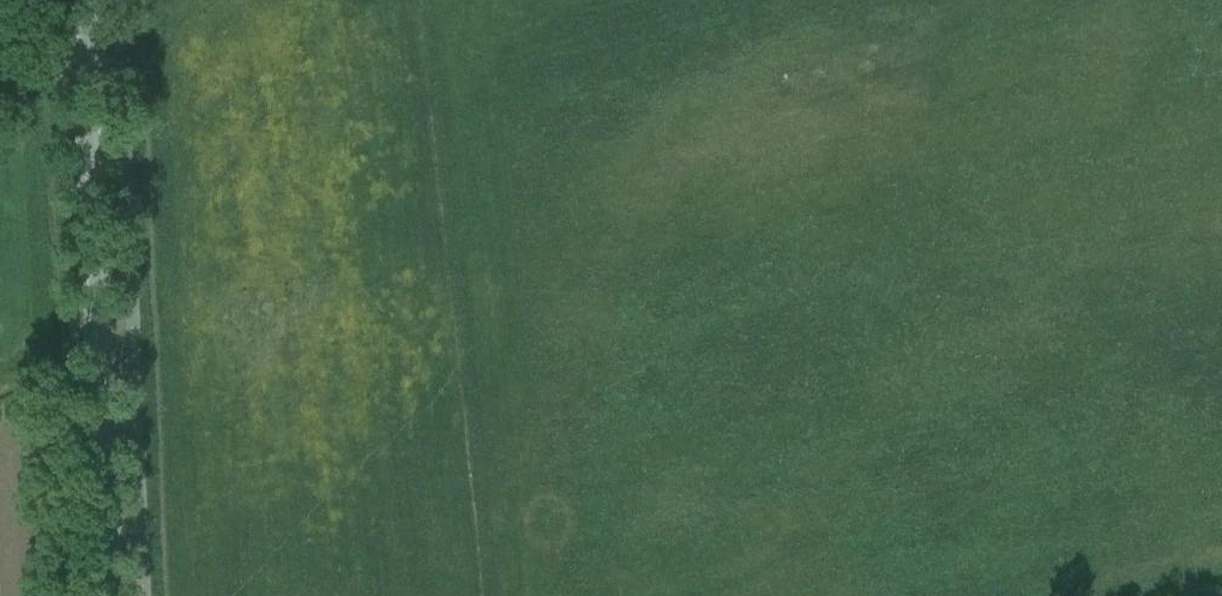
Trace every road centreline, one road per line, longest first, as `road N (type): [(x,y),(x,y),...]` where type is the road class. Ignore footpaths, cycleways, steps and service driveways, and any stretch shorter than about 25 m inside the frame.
road 1 (tertiary): [(112,595),(88,0)]

